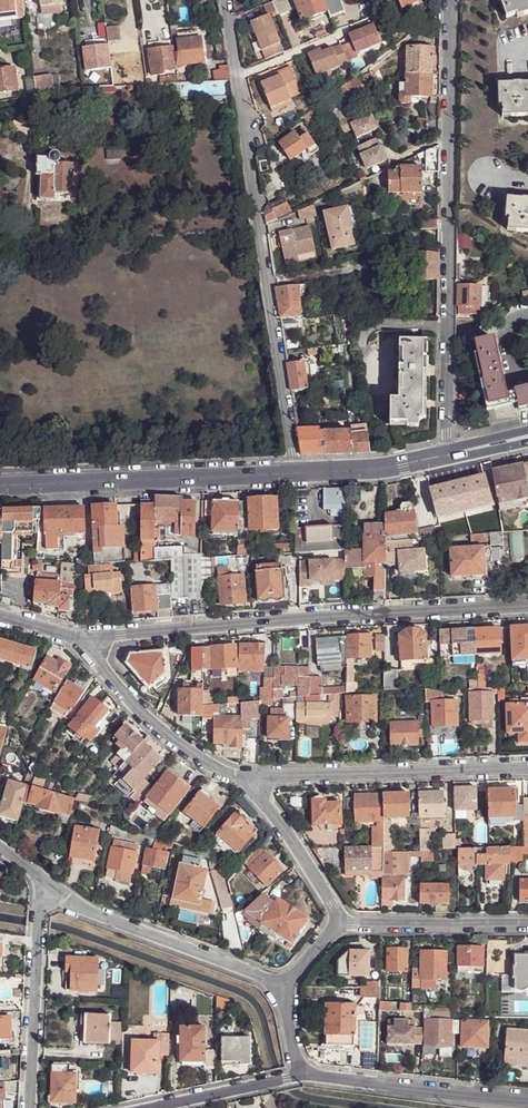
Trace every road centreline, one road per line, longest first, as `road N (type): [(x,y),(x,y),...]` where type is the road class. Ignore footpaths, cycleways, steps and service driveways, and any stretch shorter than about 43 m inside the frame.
road 1 (residential): [(226,0),(296,475)]
road 2 (residential): [(451,0),(446,456)]
road 3 (residential): [(77,638),(527,606)]
road 4 (secondary): [(0,487),(296,475)]
road 5 (residential): [(246,778),(527,768)]
road 6 (residential): [(281,989),(105,919),(43,881)]
road 7 (residential): [(31,1107),(43,881)]
road 8 (residential): [(303,1075),(527,1100)]
road 9 (residential): [(77,638),(126,698),(212,764),(246,778)]
road 10 (residential): [(527,924),(342,921)]
road 11 (residential): [(246,778),(342,921)]
road 12 (secondary): [(296,475),(446,456)]
road 13 (residential): [(160,1107),(303,1075)]

